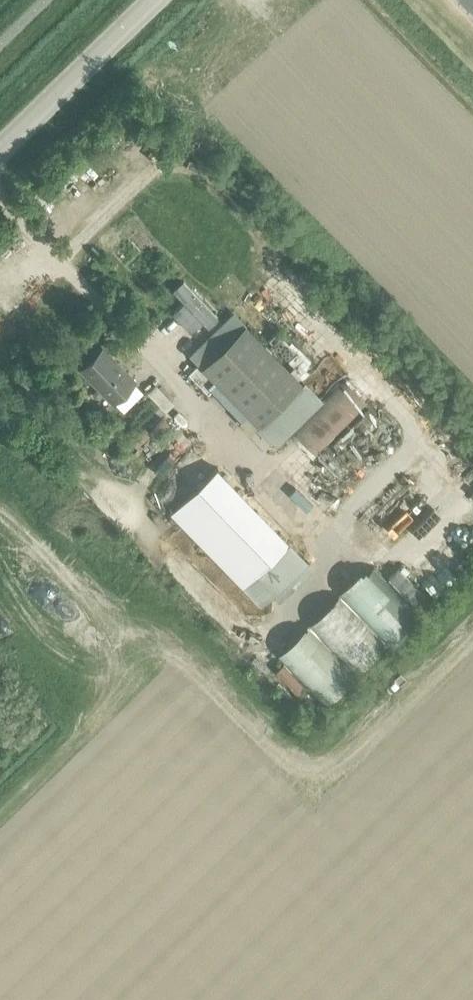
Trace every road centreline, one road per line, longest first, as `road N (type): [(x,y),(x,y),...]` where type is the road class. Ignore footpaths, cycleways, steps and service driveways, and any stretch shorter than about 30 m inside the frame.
road 1 (tertiary): [(0,159),(159,0)]

